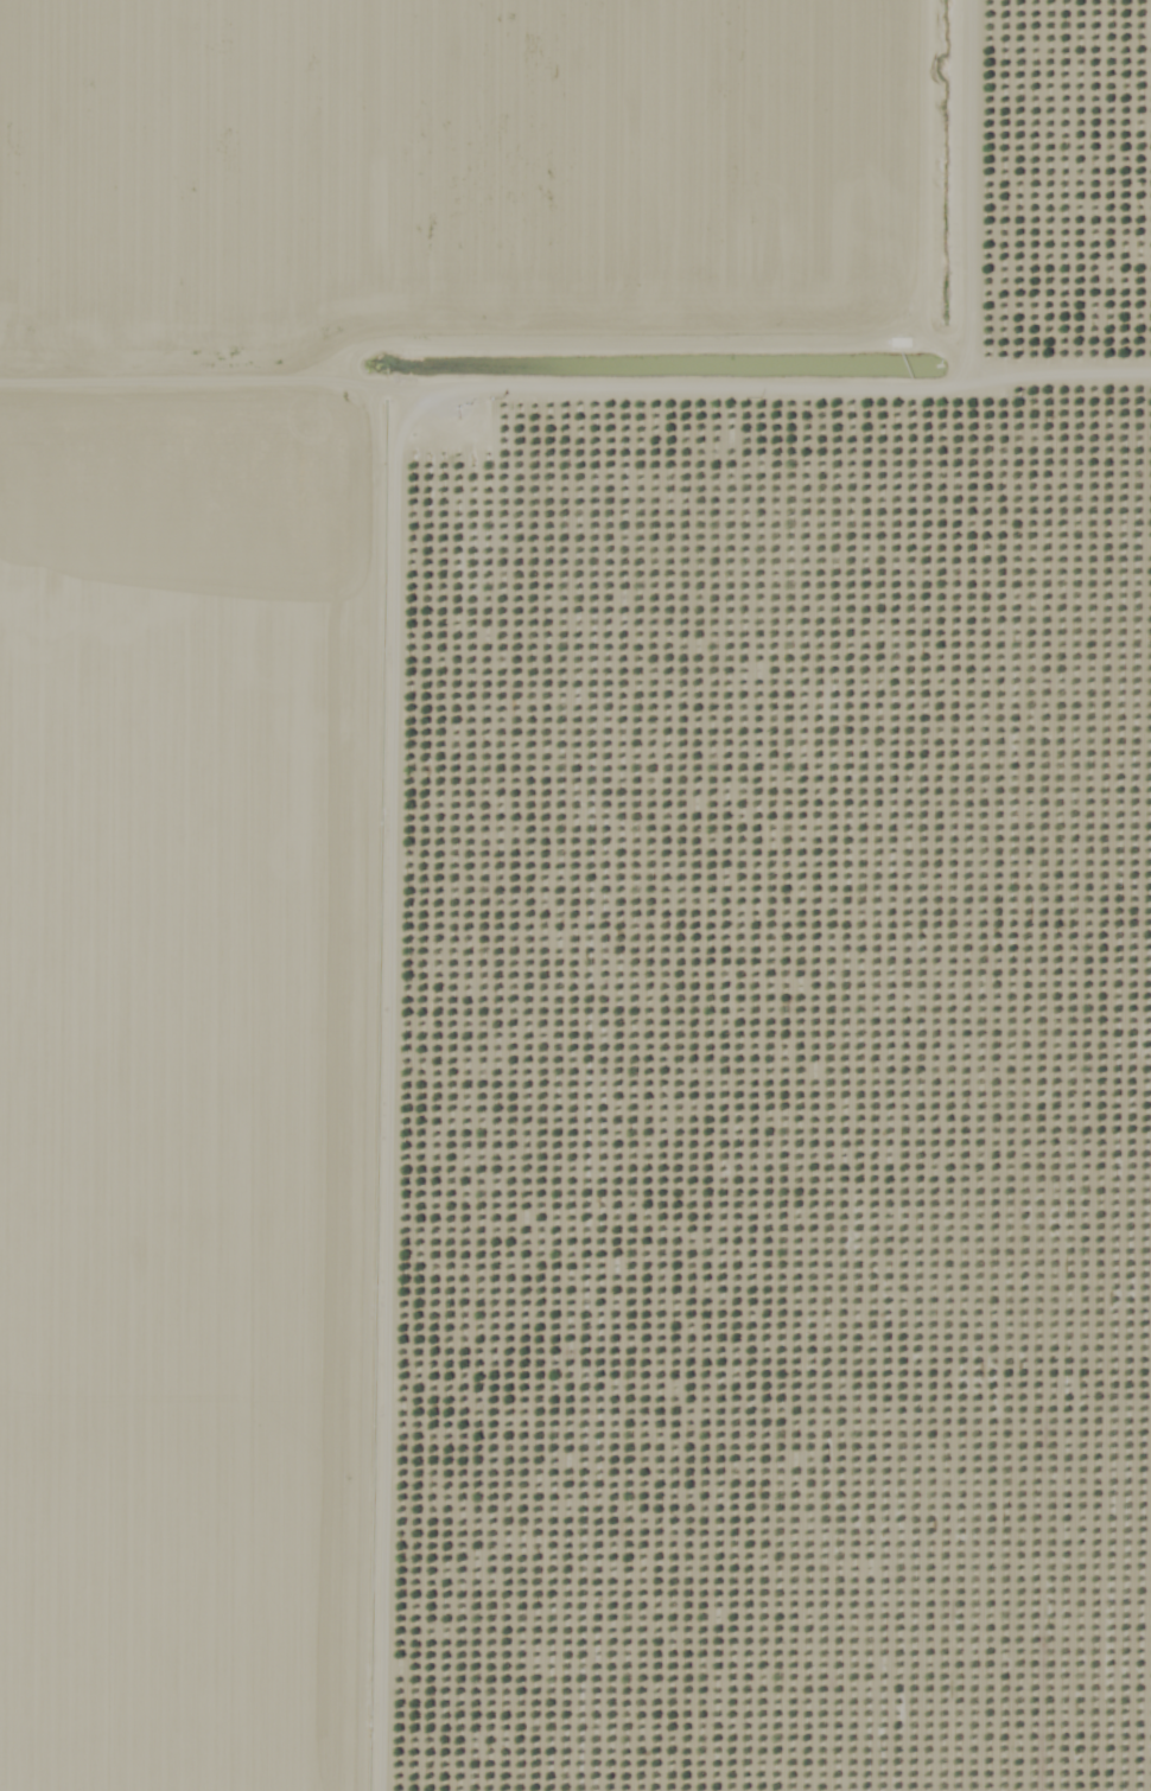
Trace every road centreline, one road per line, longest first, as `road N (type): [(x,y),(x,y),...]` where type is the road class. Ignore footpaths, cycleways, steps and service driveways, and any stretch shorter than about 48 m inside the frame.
road 1 (residential): [(409,1790),(444,365),(1011,345),(1009,0)]

